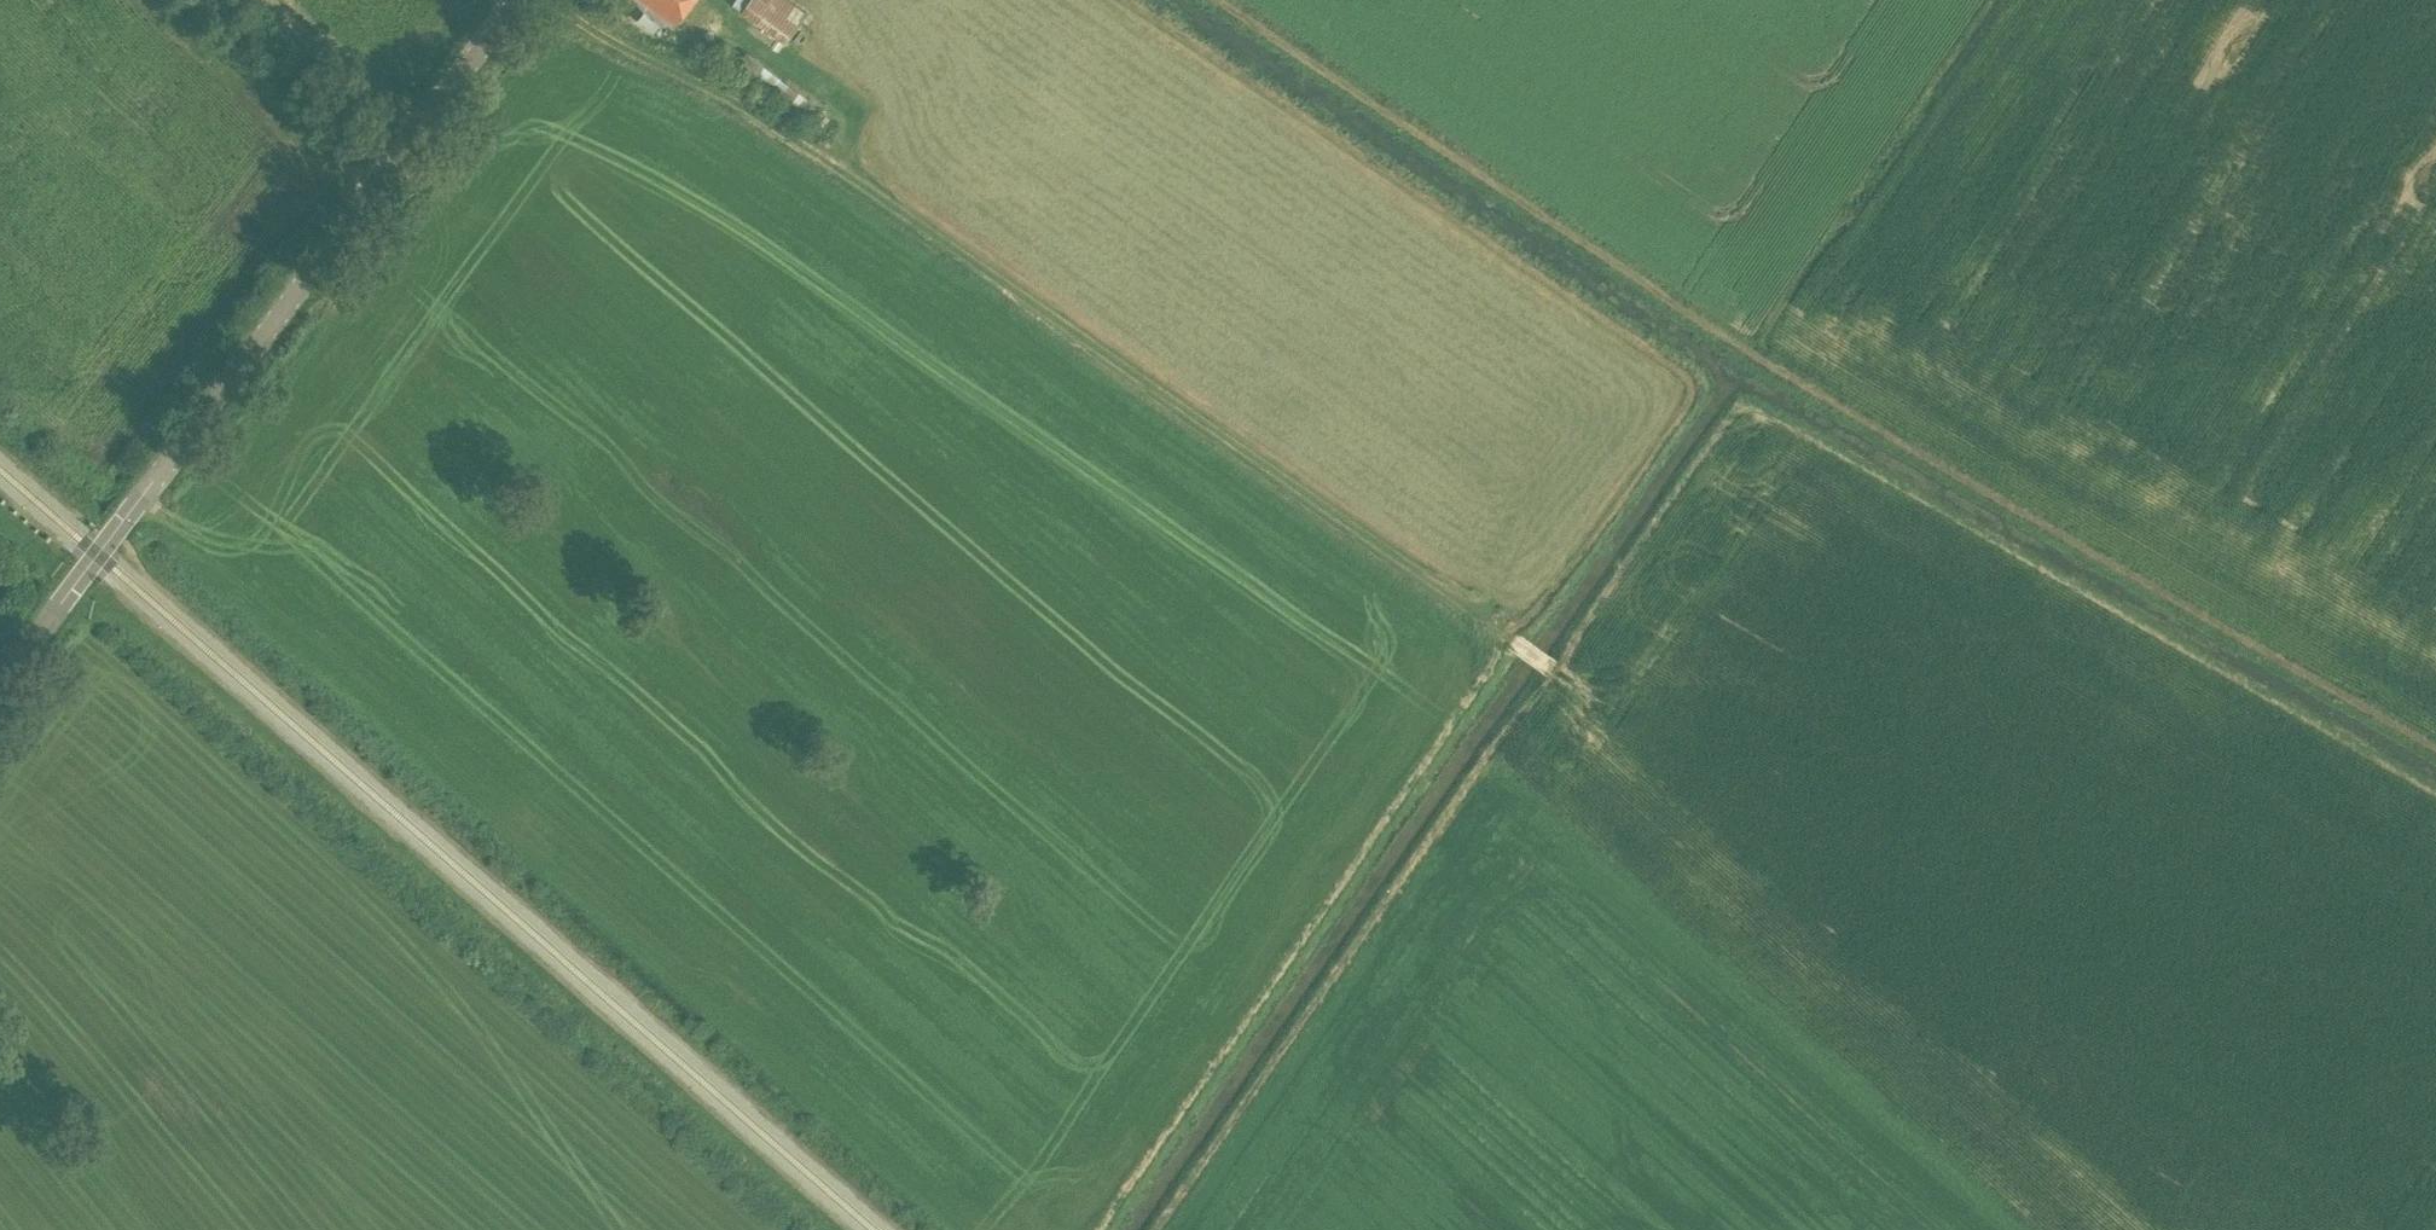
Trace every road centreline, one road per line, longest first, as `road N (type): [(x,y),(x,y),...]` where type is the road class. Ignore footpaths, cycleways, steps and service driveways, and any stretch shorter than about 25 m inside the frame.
road 1 (unclassified): [(0,685),(516,0)]

